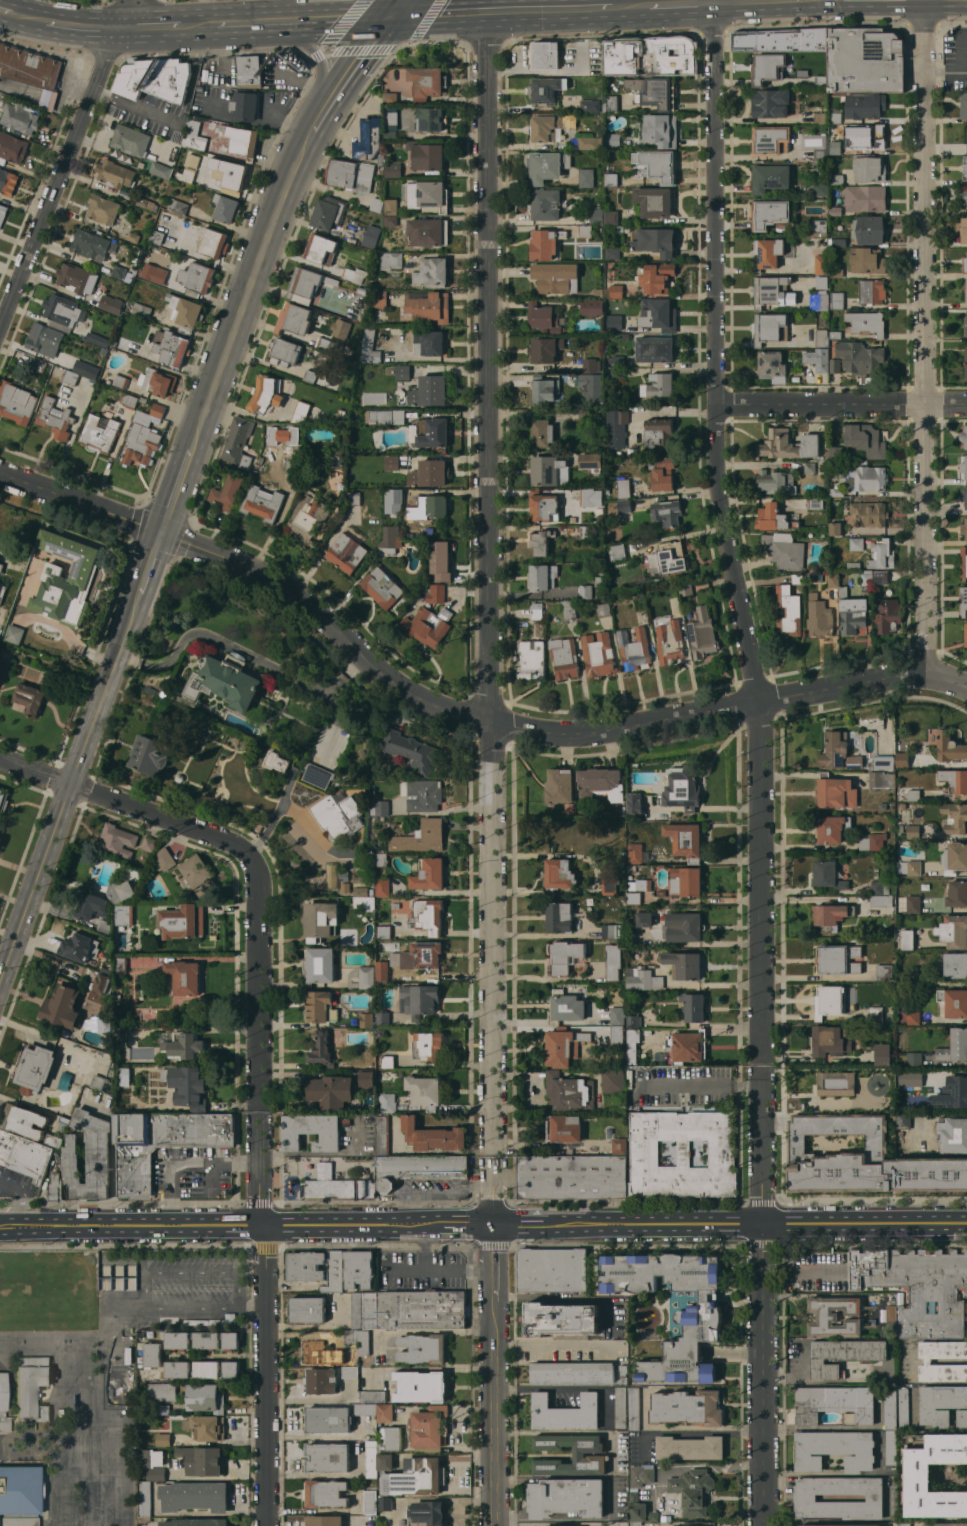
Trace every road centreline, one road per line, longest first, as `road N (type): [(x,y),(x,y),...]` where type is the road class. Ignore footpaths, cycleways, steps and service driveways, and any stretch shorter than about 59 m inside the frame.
road 1 (residential): [(486,11),(489,720)]
road 2 (residential): [(711,2),(715,465),(759,702)]
road 3 (residential): [(924,0),(925,672)]
road 4 (residential): [(255,867),(265,1525)]
road 5 (tertiary): [(489,720),(388,682),(284,592),(232,561),(0,473)]
road 6 (tertiary): [(966,687),(925,672),(570,734),(489,720)]
road 7 (residential): [(489,720),(492,1155)]
road 8 (secondary): [(0,1227),(432,1225)]
road 9 (secondary): [(551,1224),(966,1222)]
road 10 (secondary): [(134,606),(0,982)]
road 11 (residential): [(131,0),(0,324)]
road 12 (residential): [(759,702),(761,1044)]
road 13 (secondary): [(311,130),(193,438)]
road 14 (residential): [(760,1223),(762,1525)]
road 15 (tertiary): [(493,1224),(494,1525)]
road 16 (residential): [(255,867),(235,843),(0,759)]
road 17 (residential): [(966,403),(715,403)]
road 18 (primary): [(388,16),(218,25)]
road 19 (primary): [(251,23),(307,43),(317,56),(322,78),(311,130)]
road 20 (residential): [(761,1075),(760,1223)]
road 21 (secondary): [(388,16),(311,130)]
road 22 (primary): [(612,7),(486,11)]

